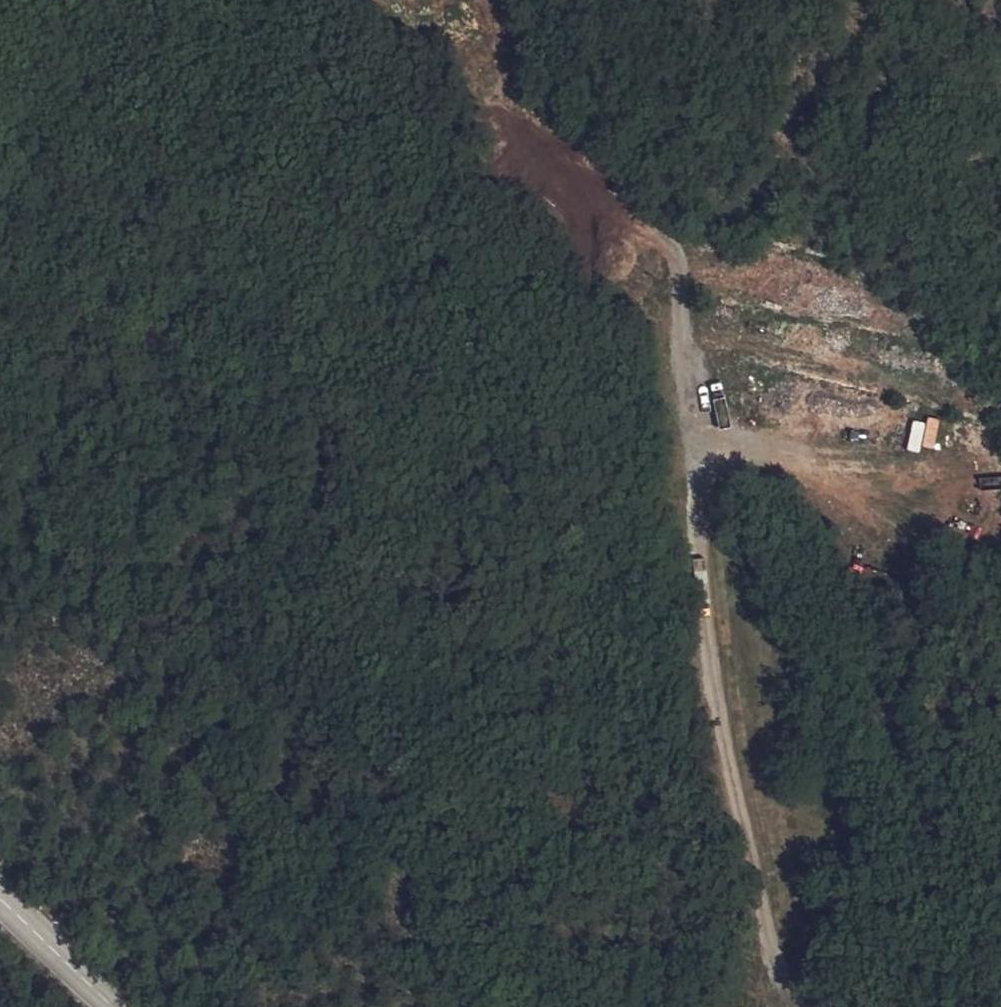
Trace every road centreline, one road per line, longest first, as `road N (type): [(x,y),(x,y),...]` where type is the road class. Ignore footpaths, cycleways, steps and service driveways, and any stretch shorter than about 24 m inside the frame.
road 1 (track): [(796,1006),(772,957),(715,705),(680,276),(667,242),(623,217)]
road 2 (secondary): [(111,1006),(0,903)]

